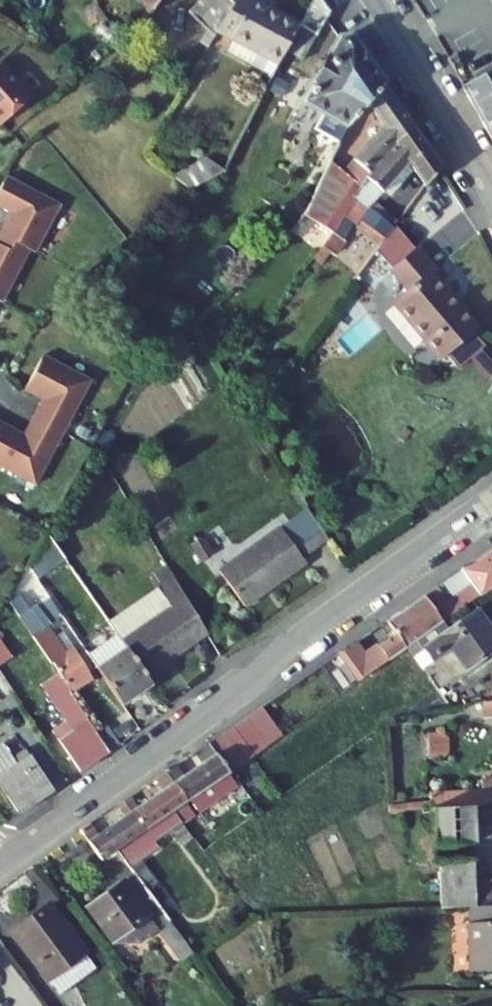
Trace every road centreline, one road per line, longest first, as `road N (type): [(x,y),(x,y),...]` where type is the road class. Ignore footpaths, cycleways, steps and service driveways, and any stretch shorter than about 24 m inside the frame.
road 1 (residential): [(9,858),(235,699),(308,632),(491,506)]
road 2 (residential): [(491,195),(376,0)]

